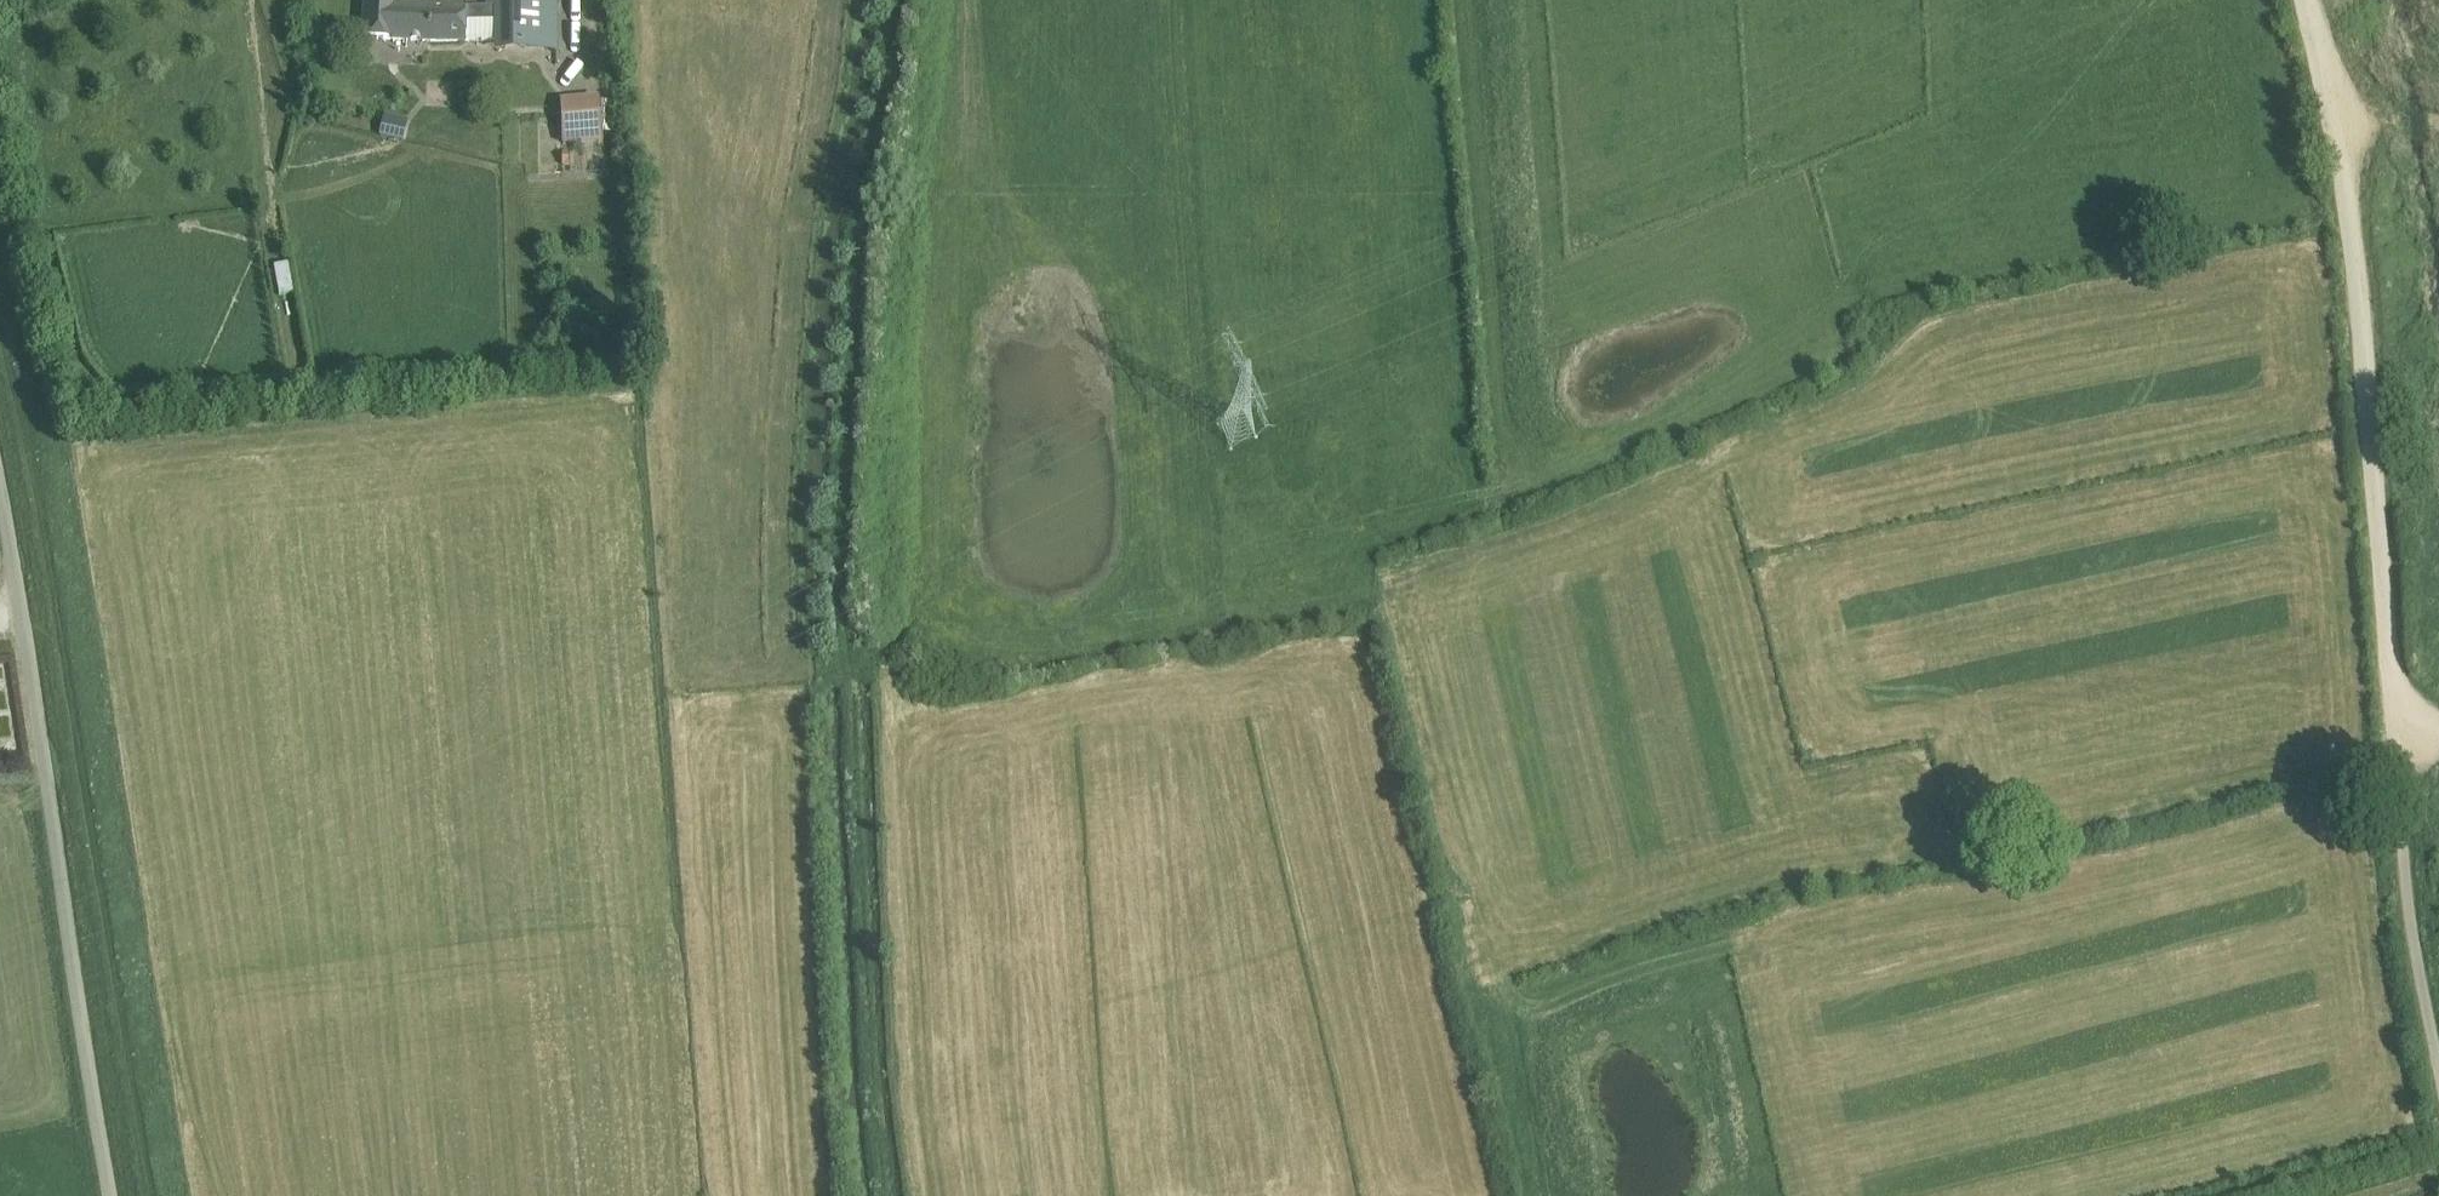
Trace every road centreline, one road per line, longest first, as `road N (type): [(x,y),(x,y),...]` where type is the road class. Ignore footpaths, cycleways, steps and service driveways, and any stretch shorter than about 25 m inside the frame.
road 1 (track): [(2395,735),(2347,213),(2300,0)]
road 2 (unclassified): [(111,1195),(0,482)]
road 3 (track): [(2438,1069),(2405,877),(2395,735)]

